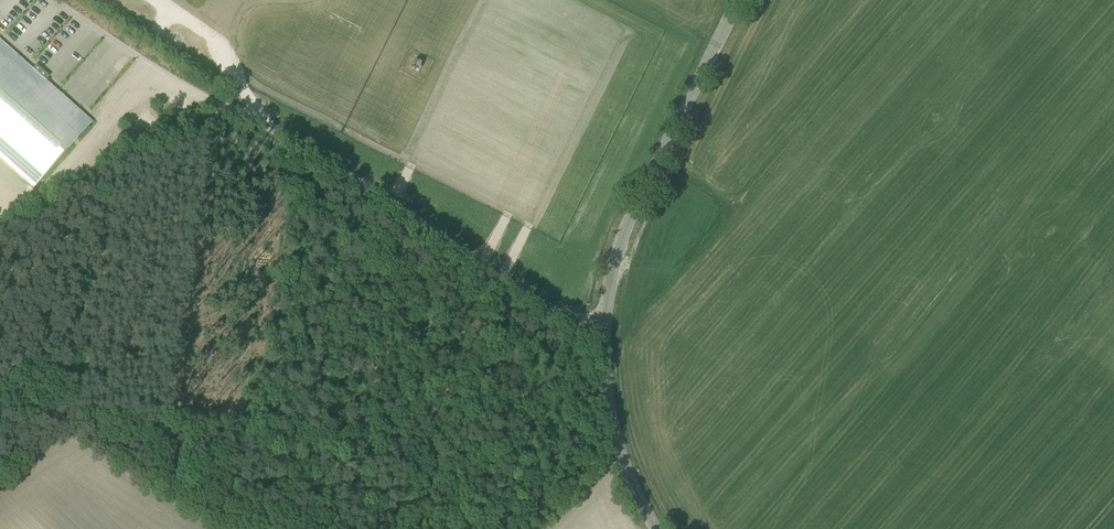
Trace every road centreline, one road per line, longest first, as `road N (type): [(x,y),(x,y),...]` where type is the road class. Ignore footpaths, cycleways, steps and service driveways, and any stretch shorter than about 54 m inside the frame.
road 1 (unclassified): [(596,328),(232,109)]
road 2 (tertiary): [(596,328),(613,249),(735,0)]
road 3 (track): [(232,109),(0,238)]
road 4 (tertiary): [(657,528),(622,468),(596,328)]

